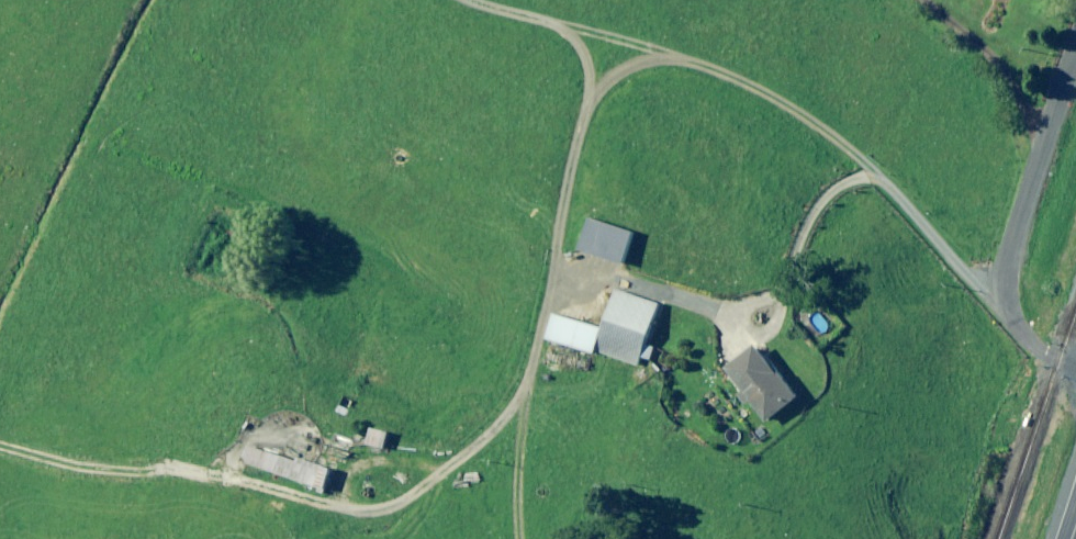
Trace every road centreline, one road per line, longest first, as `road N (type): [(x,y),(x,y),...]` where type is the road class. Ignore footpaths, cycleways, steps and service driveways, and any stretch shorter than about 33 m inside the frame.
road 1 (track): [(1005,290),(969,276),(878,179),(728,76),(585,41),(488,0)]
road 2 (track): [(510,419),(386,508),(362,512),(215,479),(0,446)]
road 3 (unclassified): [(1075,368),(1015,331),(1003,311),(1028,198),(1075,66)]
road 4 (track): [(592,81),(510,419)]
road 5 (track): [(510,419),(519,538)]

